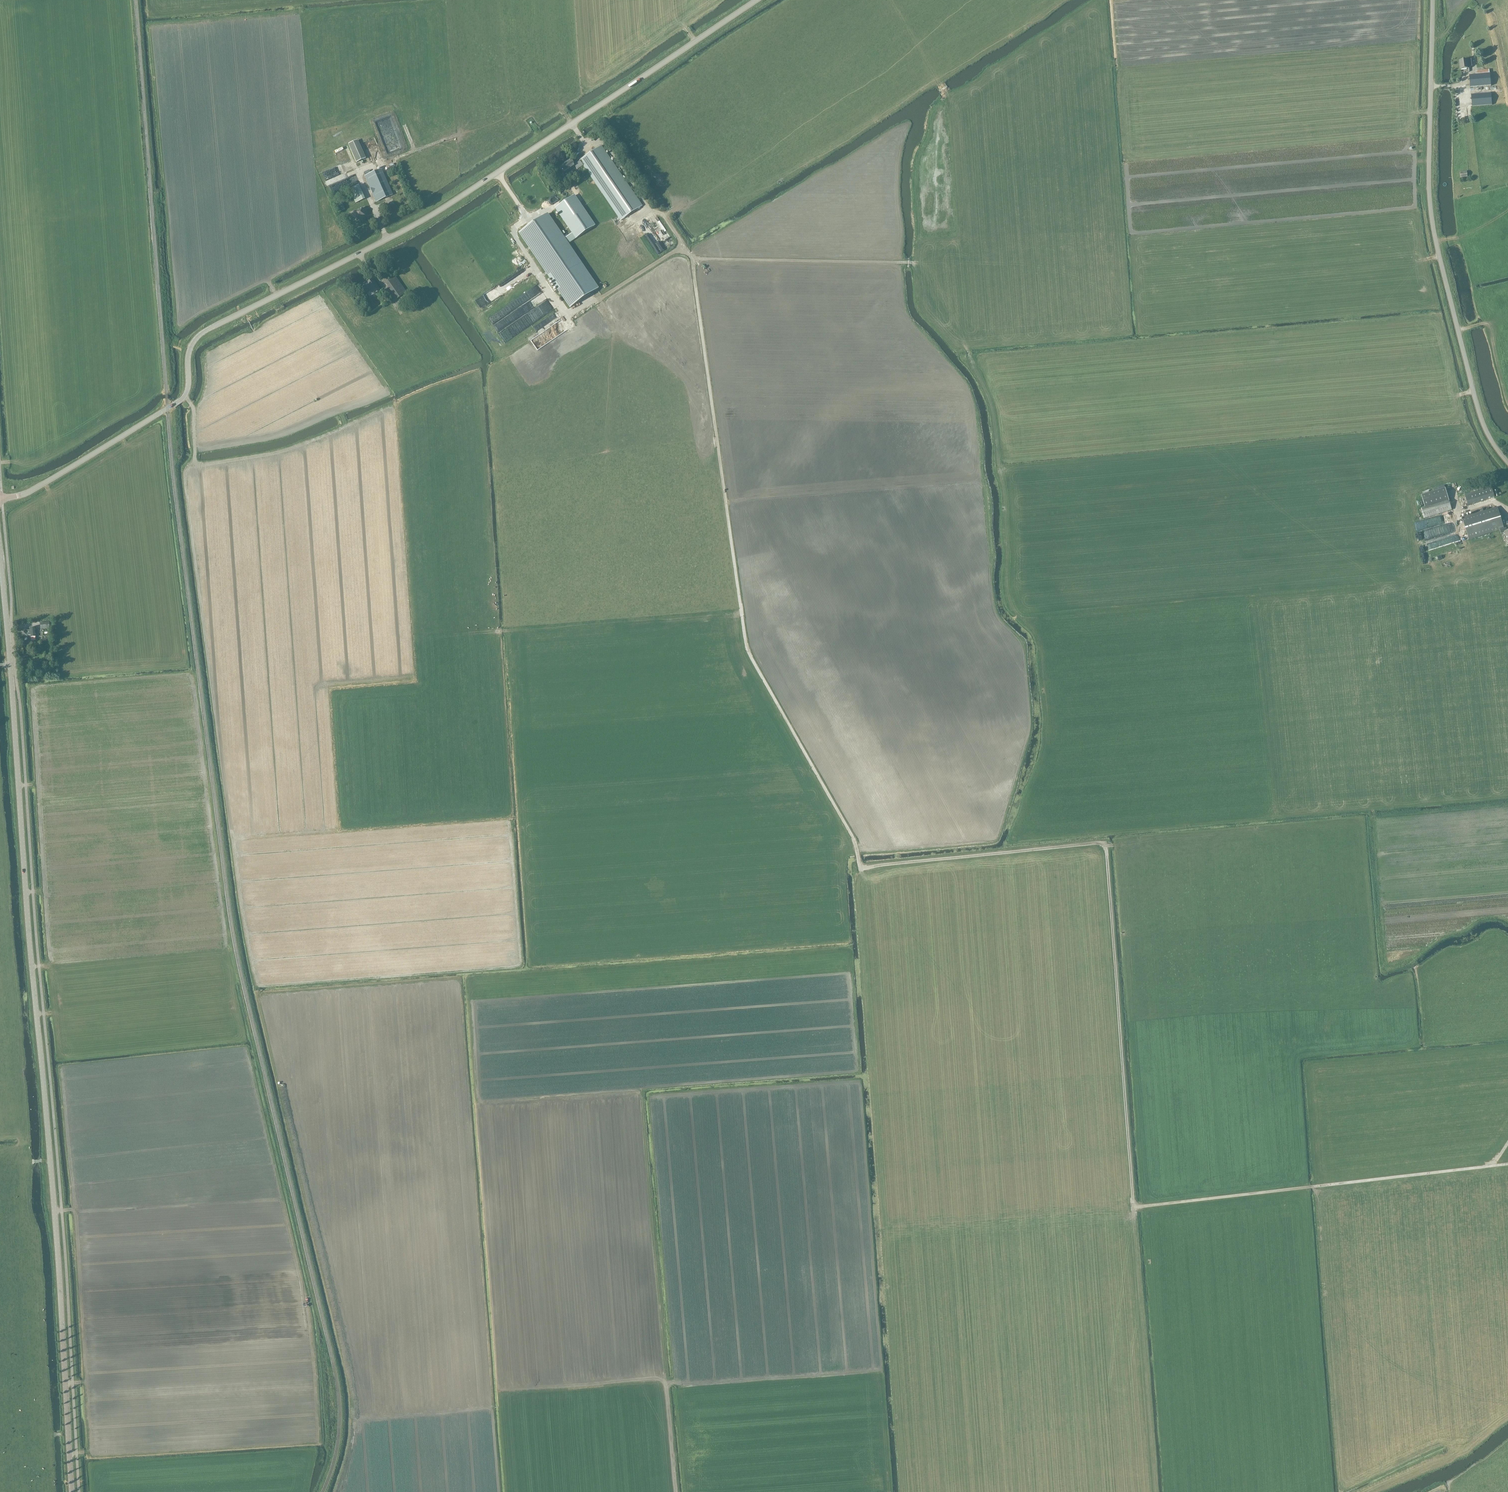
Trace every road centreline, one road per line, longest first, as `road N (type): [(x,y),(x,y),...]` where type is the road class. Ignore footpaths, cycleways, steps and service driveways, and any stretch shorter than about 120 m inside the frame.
road 1 (tertiary): [(73,1491),(0,561)]
road 2 (unclassified): [(0,498),(27,493),(182,399),(190,348),(202,333),(431,215),(757,0)]
road 3 (unclassified): [(1507,462),(1483,424),(1441,259),(1430,182),(1433,0)]

